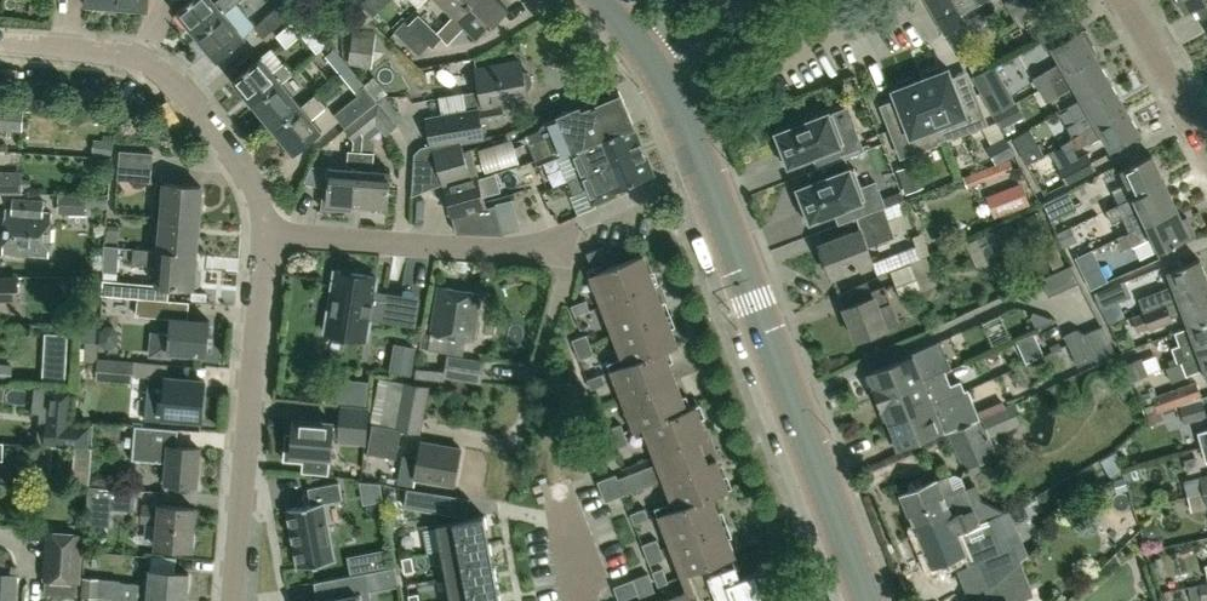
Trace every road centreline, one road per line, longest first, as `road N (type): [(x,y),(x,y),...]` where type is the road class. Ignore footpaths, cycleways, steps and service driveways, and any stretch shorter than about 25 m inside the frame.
road 1 (secondary): [(868,600),(706,170)]
road 2 (residential): [(706,170),(513,246),(263,233)]
road 3 (residential): [(234,600),(263,233)]
road 4 (residential): [(263,233),(245,168),(170,78),(115,53),(0,42)]
road 5 (residential): [(1194,126),(1117,0)]

